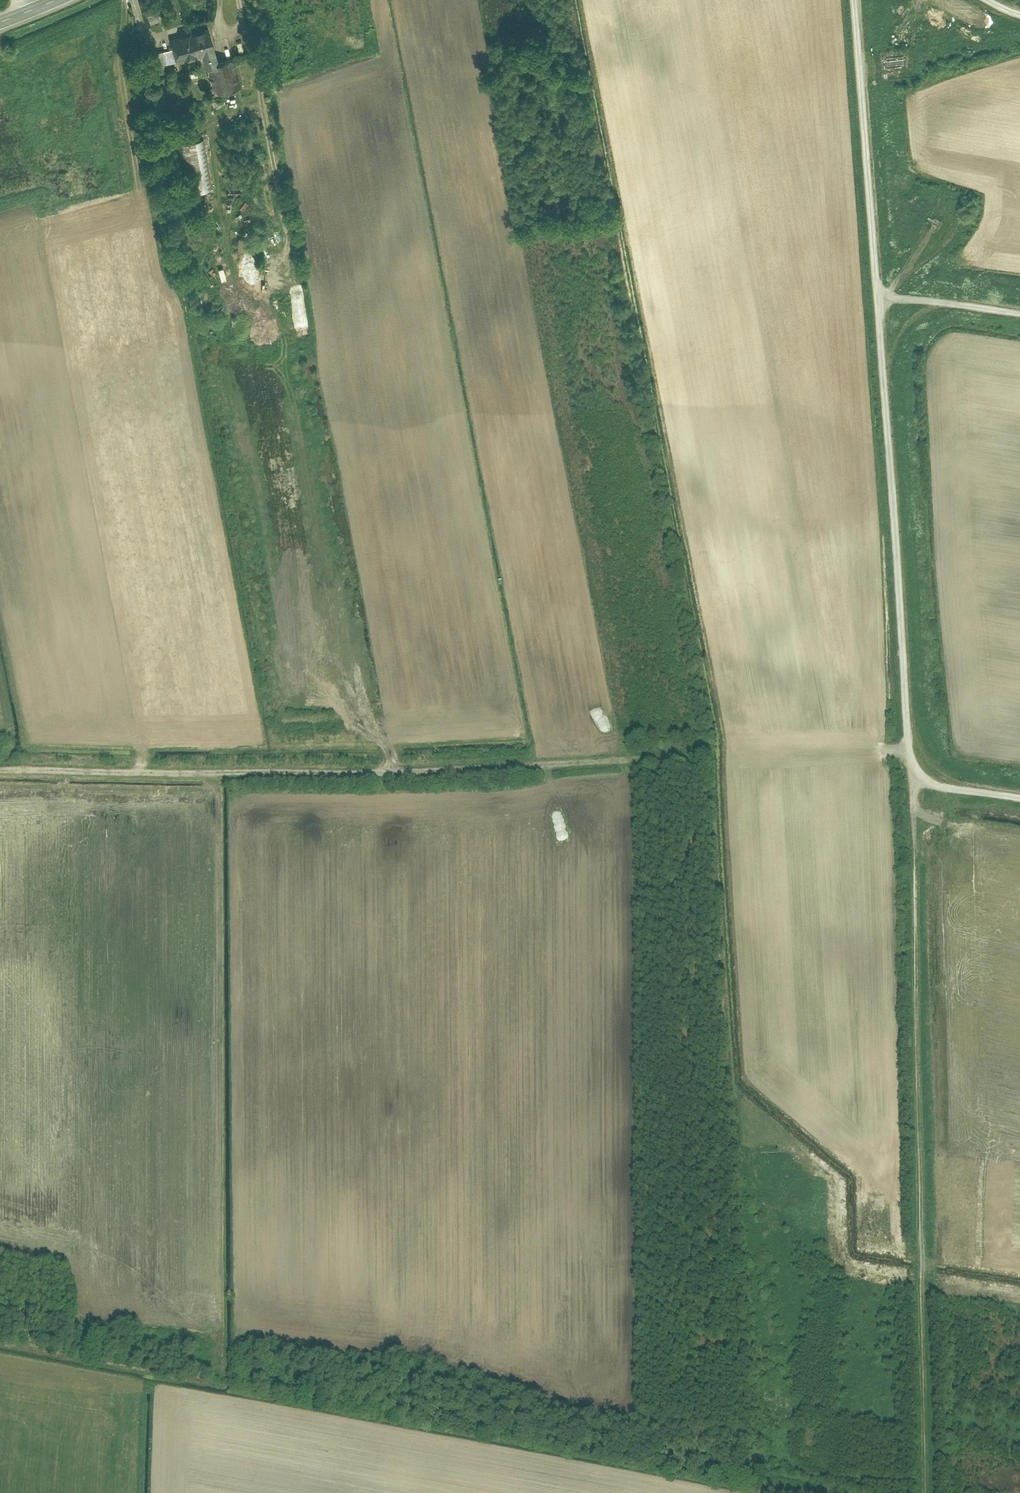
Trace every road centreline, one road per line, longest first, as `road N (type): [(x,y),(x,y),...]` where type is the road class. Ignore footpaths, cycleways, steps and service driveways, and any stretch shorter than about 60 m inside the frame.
road 1 (track): [(907,772),(851,0)]
road 2 (track): [(927,1492),(907,772)]
road 3 (unclassified): [(711,750),(381,774),(0,771)]
road 4 (track): [(875,289),(1019,307)]

